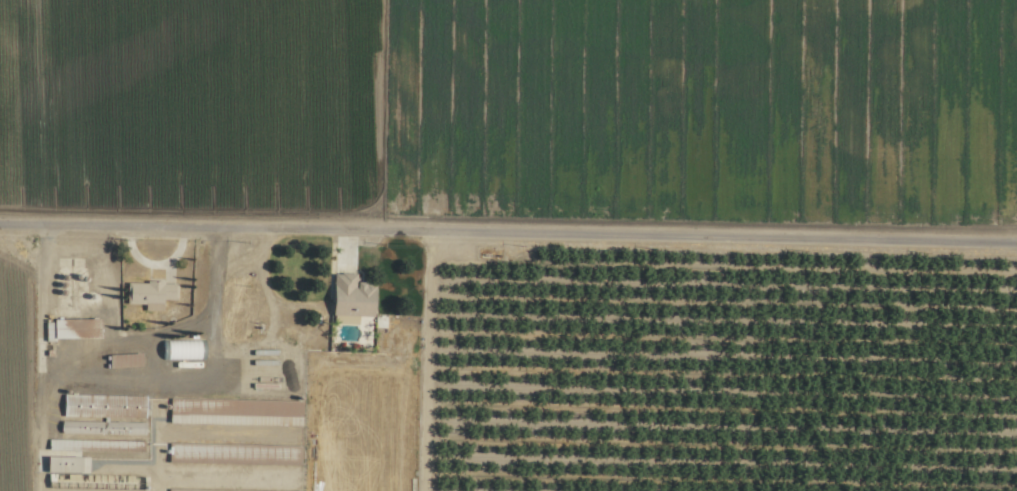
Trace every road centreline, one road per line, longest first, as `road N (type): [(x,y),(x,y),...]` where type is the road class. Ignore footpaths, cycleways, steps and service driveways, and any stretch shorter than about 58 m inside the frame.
road 1 (residential): [(1016,255),(0,245)]
road 2 (track): [(37,490),(40,245)]

